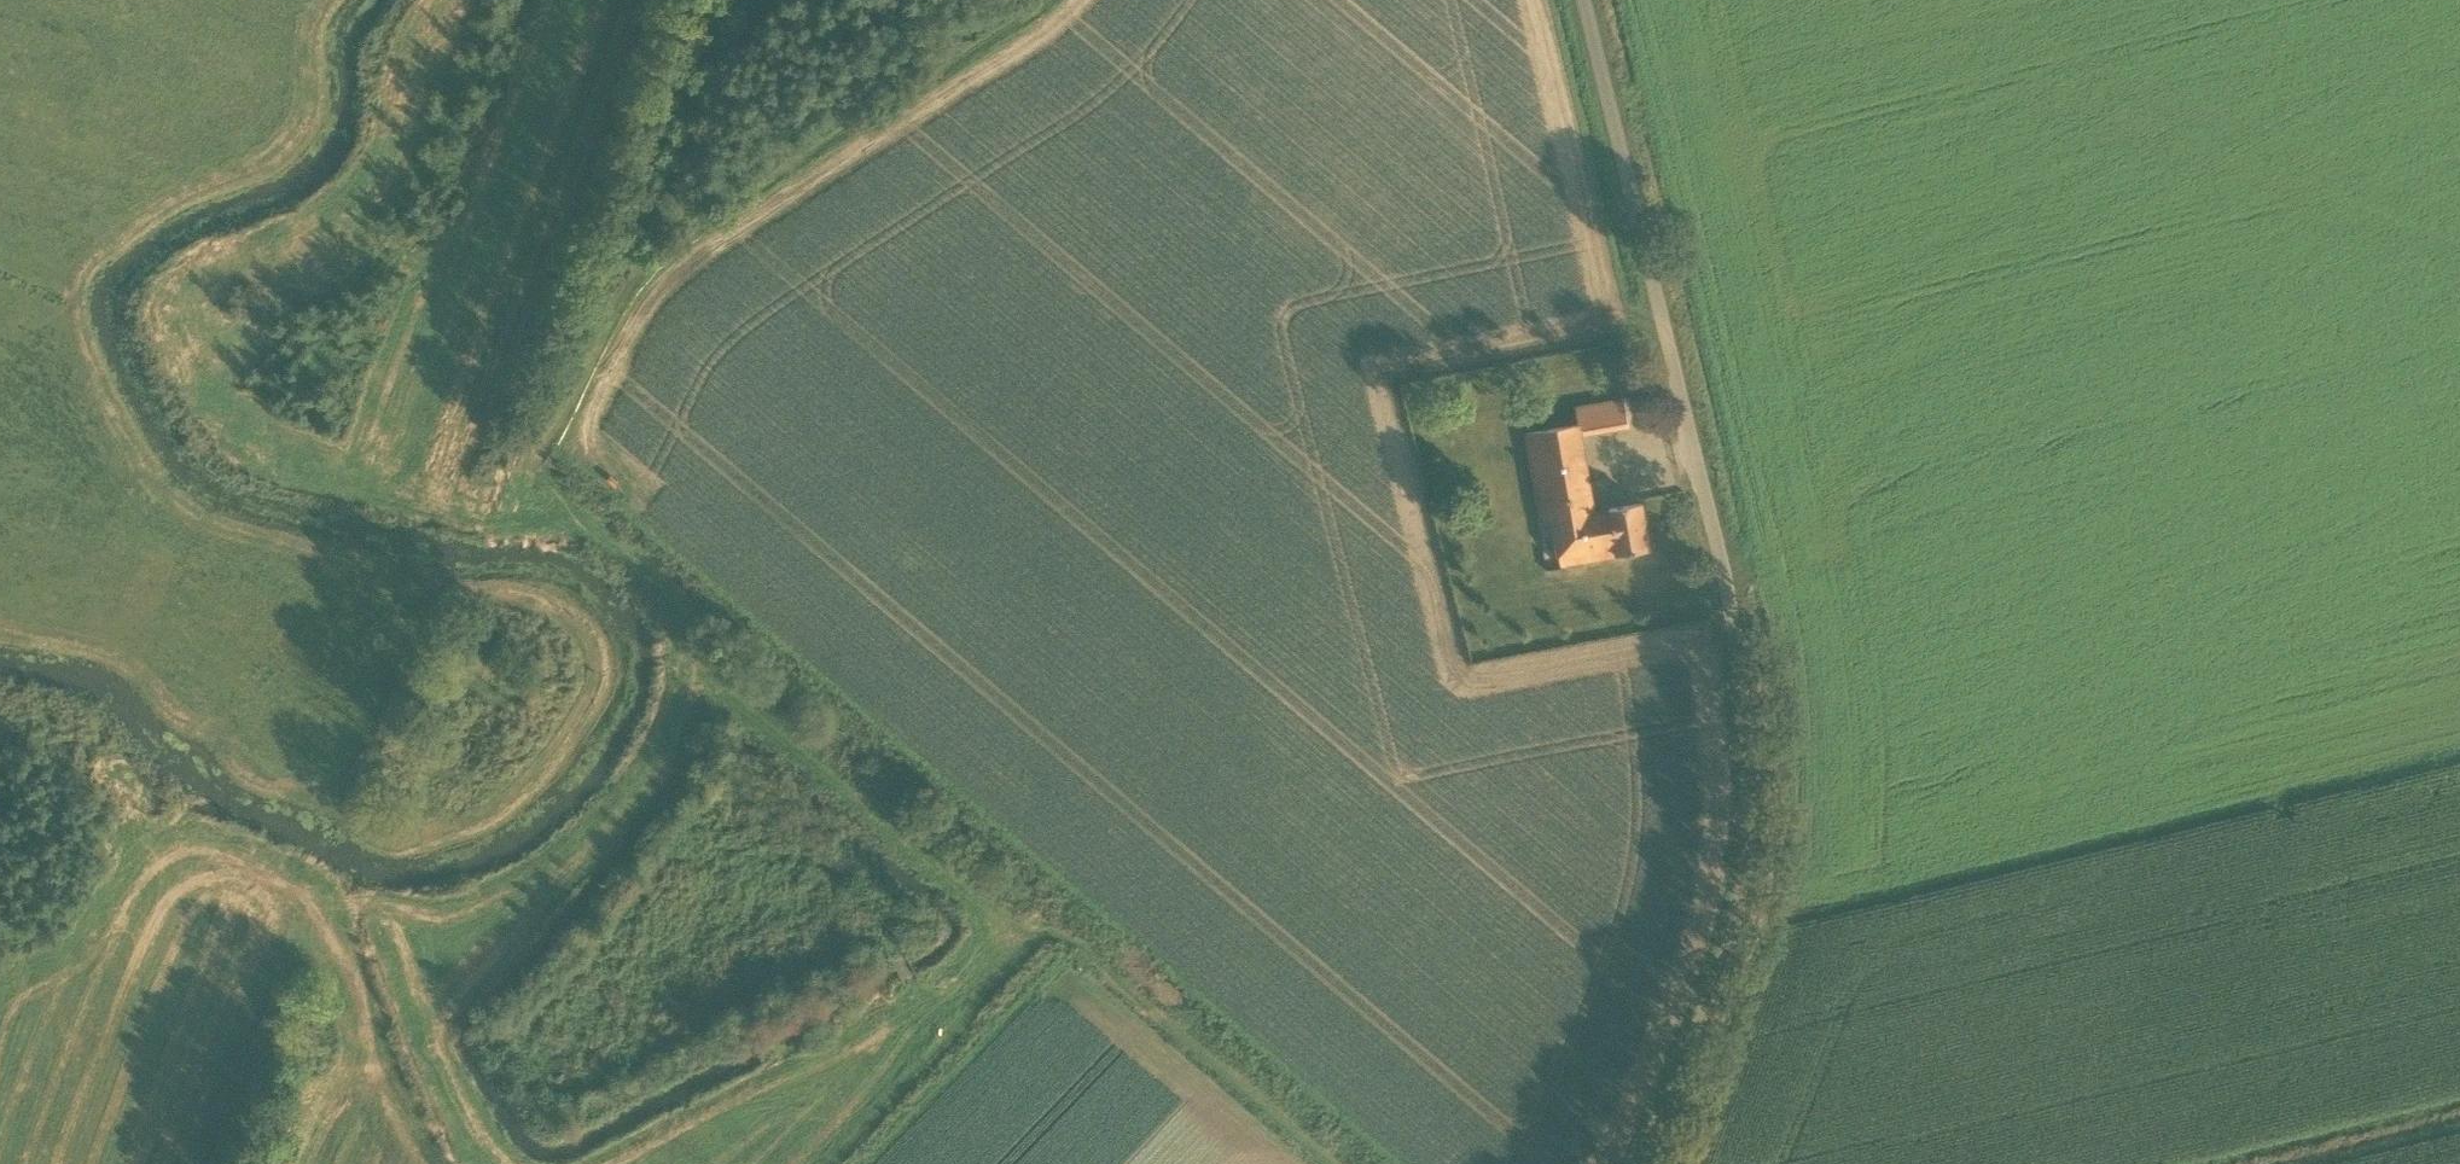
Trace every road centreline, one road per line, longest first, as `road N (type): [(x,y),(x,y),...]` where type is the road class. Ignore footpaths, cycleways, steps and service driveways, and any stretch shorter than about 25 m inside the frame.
road 1 (residential): [(1641,1163),(1736,916),(1751,800),(1747,722),(1730,600),(1583,0)]

